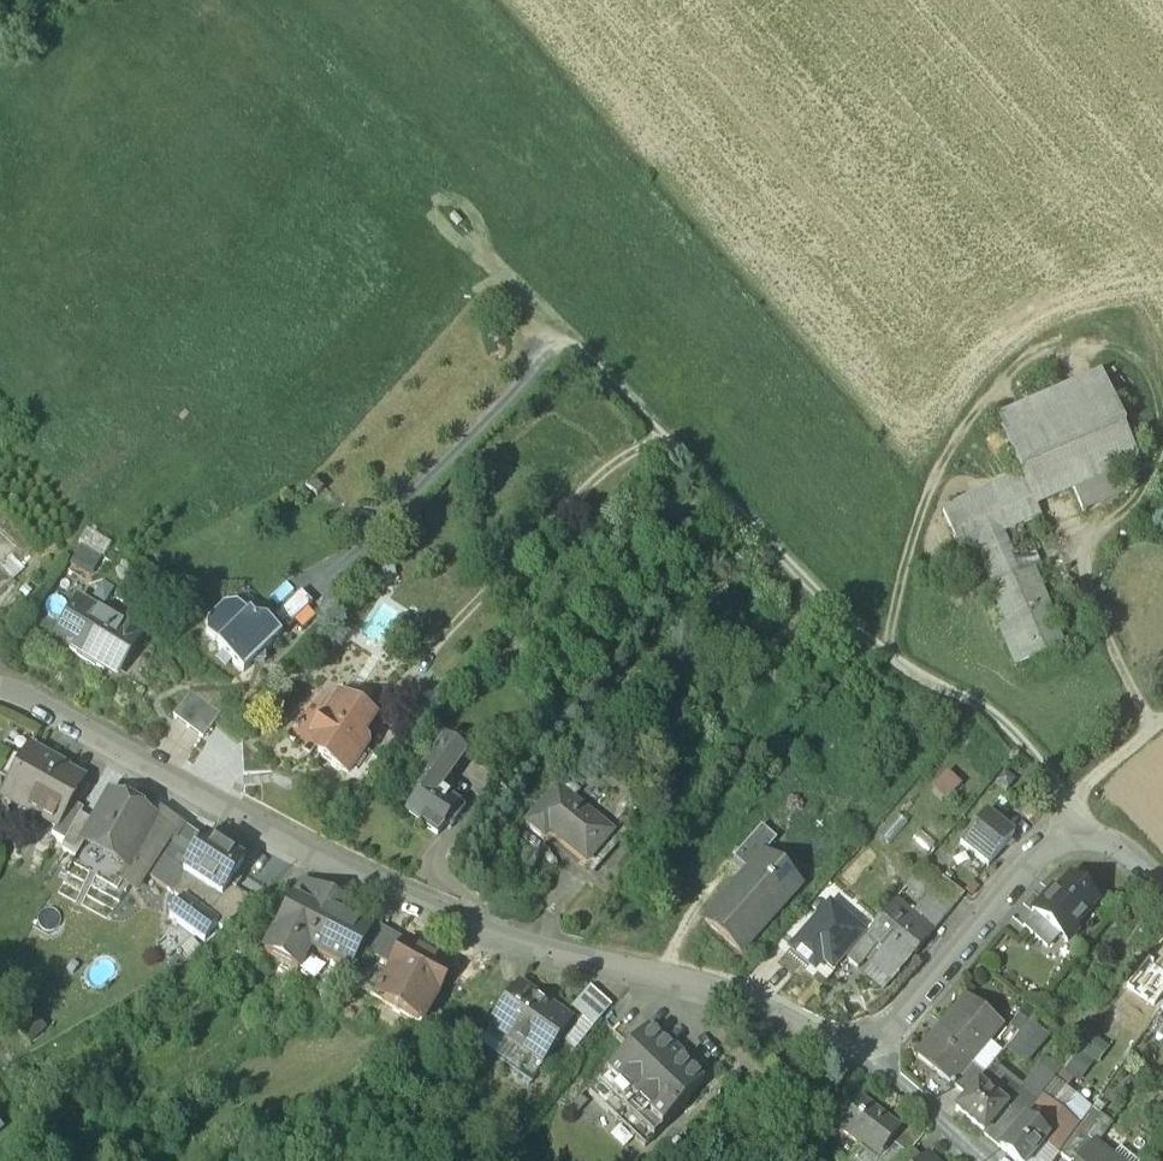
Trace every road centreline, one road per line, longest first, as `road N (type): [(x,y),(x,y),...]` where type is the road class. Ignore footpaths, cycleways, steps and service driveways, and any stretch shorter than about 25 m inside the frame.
road 1 (residential): [(1162,884),(1126,850),(1086,838),(1052,845),(898,1022),(841,1043),(699,986),(487,938),(330,870),(0,685)]
road 2 (track): [(887,652),(788,569),(562,336),(307,613)]
road 3 (track): [(1069,795),(1004,719),(887,652),(944,461),(993,397),(1076,357)]
road 4 (track): [(699,986),(694,1016),(832,1160)]
road 5 (track): [(562,336),(439,210)]

